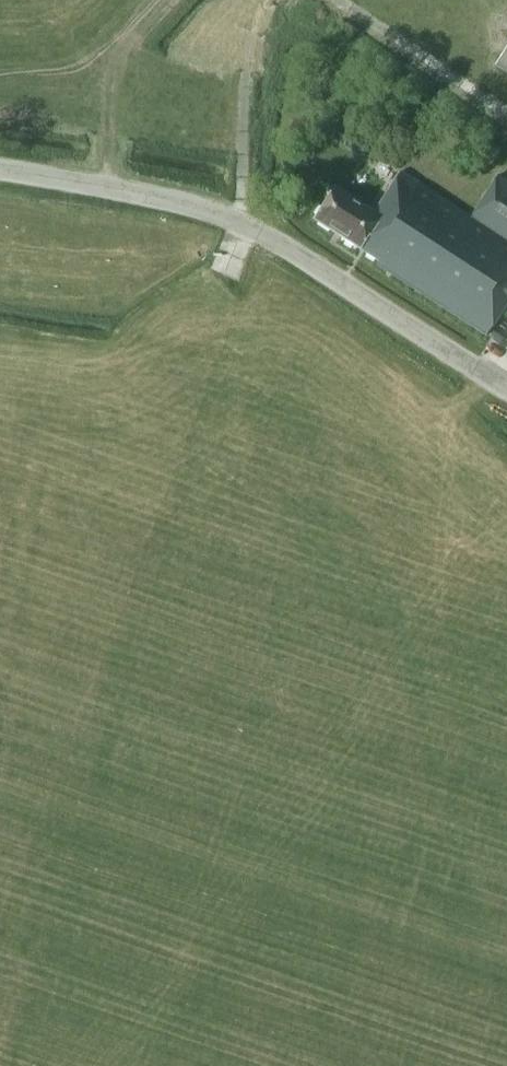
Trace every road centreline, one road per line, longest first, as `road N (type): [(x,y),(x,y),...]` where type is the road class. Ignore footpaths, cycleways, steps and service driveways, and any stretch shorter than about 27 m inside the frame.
road 1 (tertiary): [(506,389),(232,218),(0,168)]

